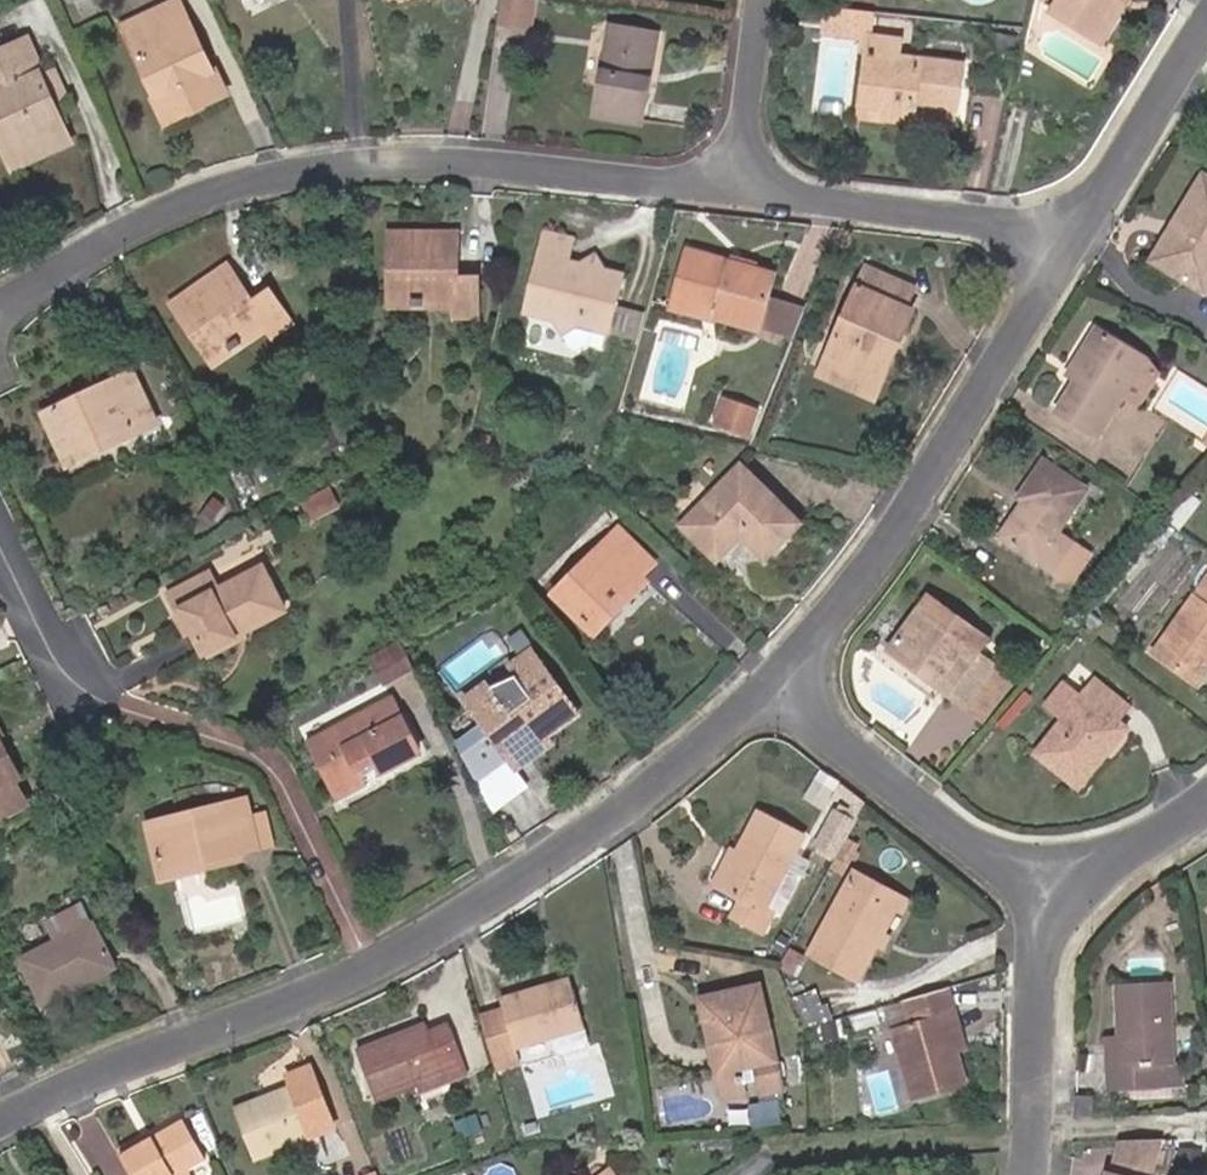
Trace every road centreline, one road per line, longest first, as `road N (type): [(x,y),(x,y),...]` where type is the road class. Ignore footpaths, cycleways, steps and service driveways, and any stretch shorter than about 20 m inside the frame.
road 1 (residential): [(0,1131),(371,969),(596,827),(782,679)]
road 2 (residential): [(736,184),(478,165),(282,170),(0,306)]
road 3 (residential): [(782,679),(947,448),(1073,234)]
road 4 (residential): [(1047,893),(986,857),(828,731),(782,679)]
road 5 (residential): [(1073,234),(736,184)]
road 6 (residential): [(1047,893),(1024,1174)]
road 7 (residential): [(1073,234),(1206,20)]
road 8 (residential): [(736,184),(764,0)]
road 9 (residential): [(0,515),(75,684)]
road 10 (residential): [(1206,804),(1047,893)]

